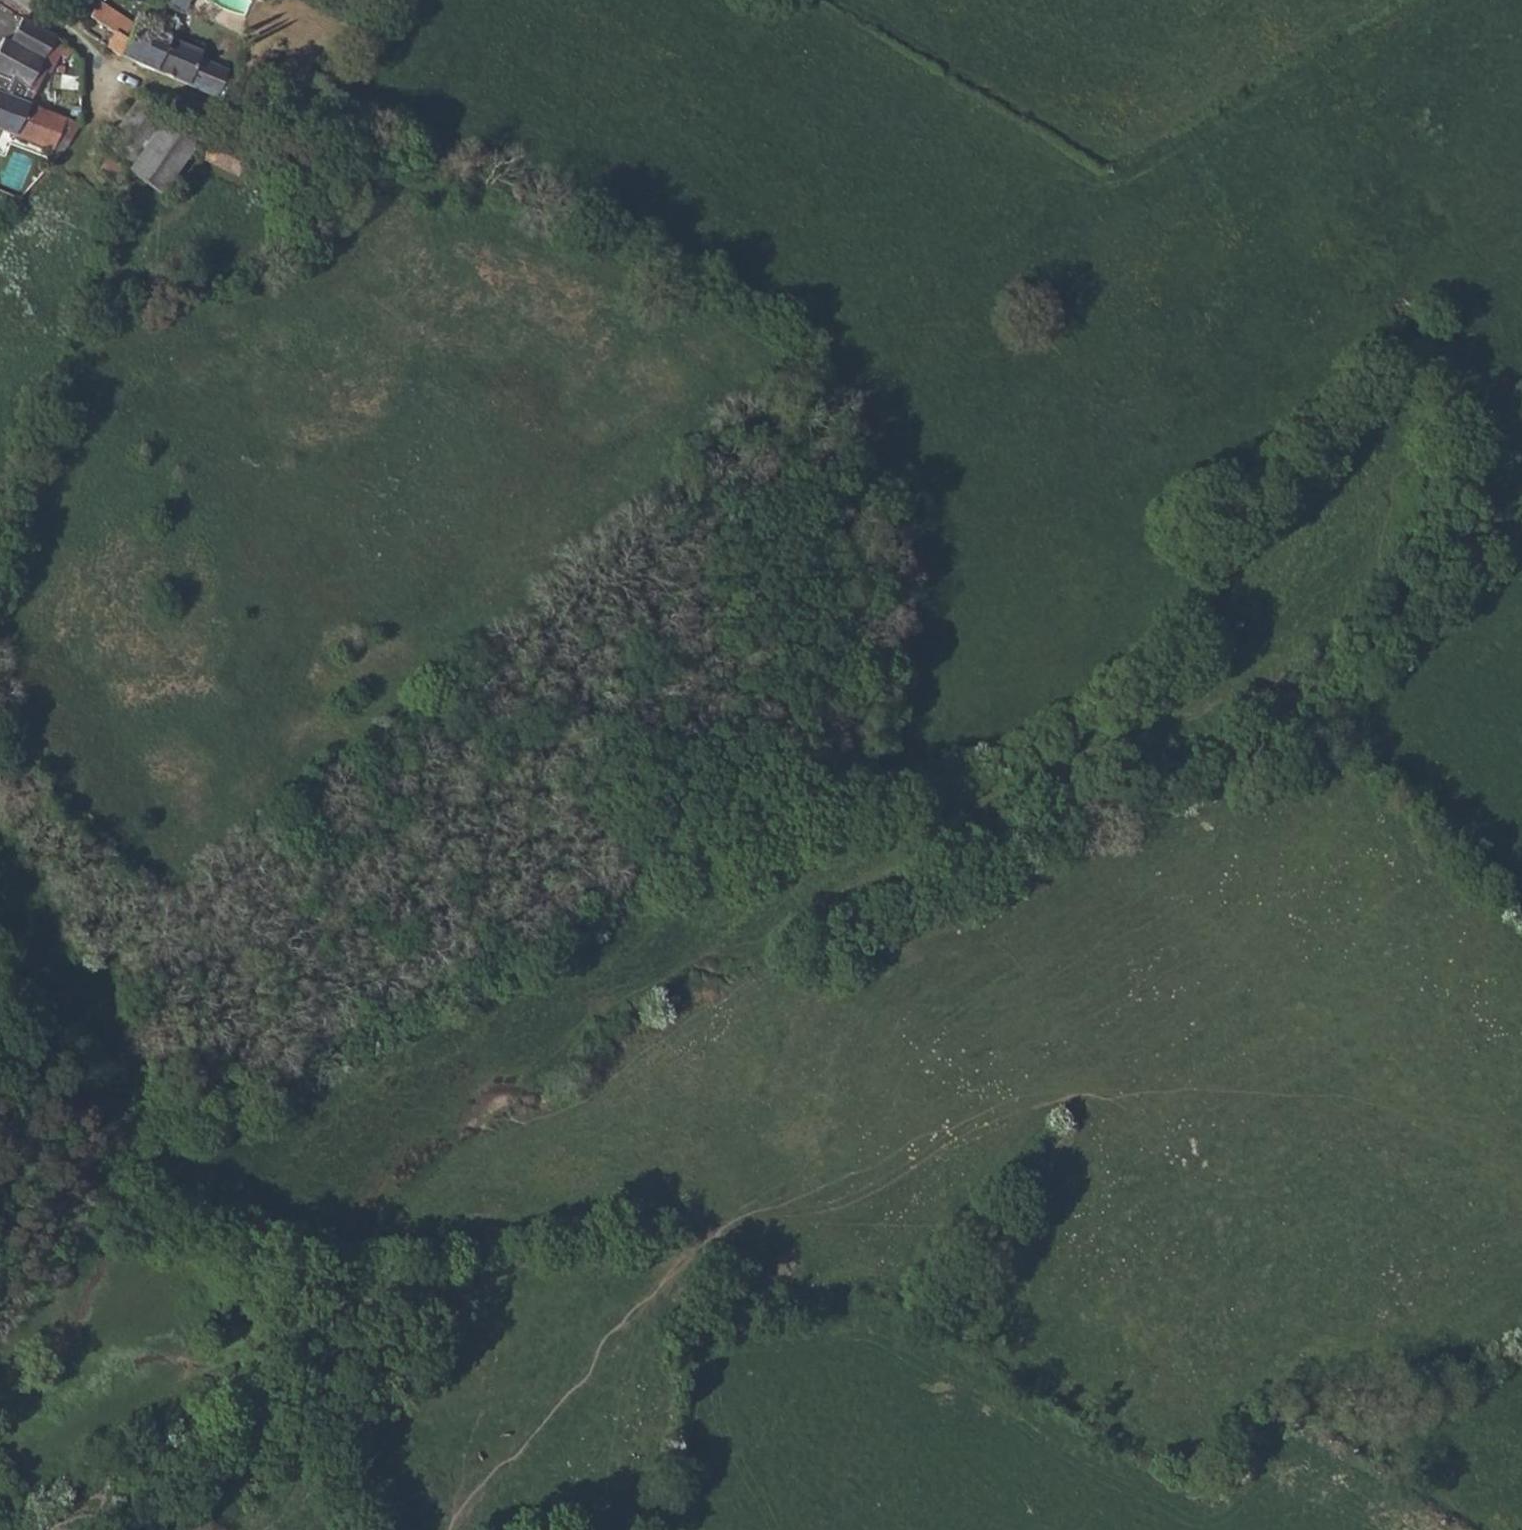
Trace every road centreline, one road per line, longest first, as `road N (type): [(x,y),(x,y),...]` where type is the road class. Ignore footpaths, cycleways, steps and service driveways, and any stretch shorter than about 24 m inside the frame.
road 1 (unclassified): [(22,0),(173,106),(331,140)]

